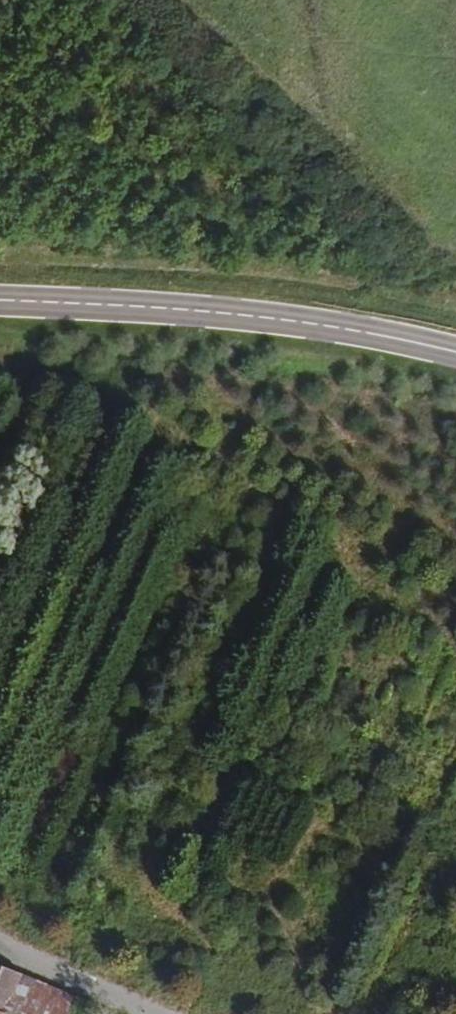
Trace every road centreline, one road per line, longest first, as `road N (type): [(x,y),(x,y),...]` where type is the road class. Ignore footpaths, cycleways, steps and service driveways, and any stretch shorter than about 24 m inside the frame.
road 1 (secondary): [(455,353),(241,316),(0,302)]
road 2 (unclassified): [(140,1013),(0,945)]

